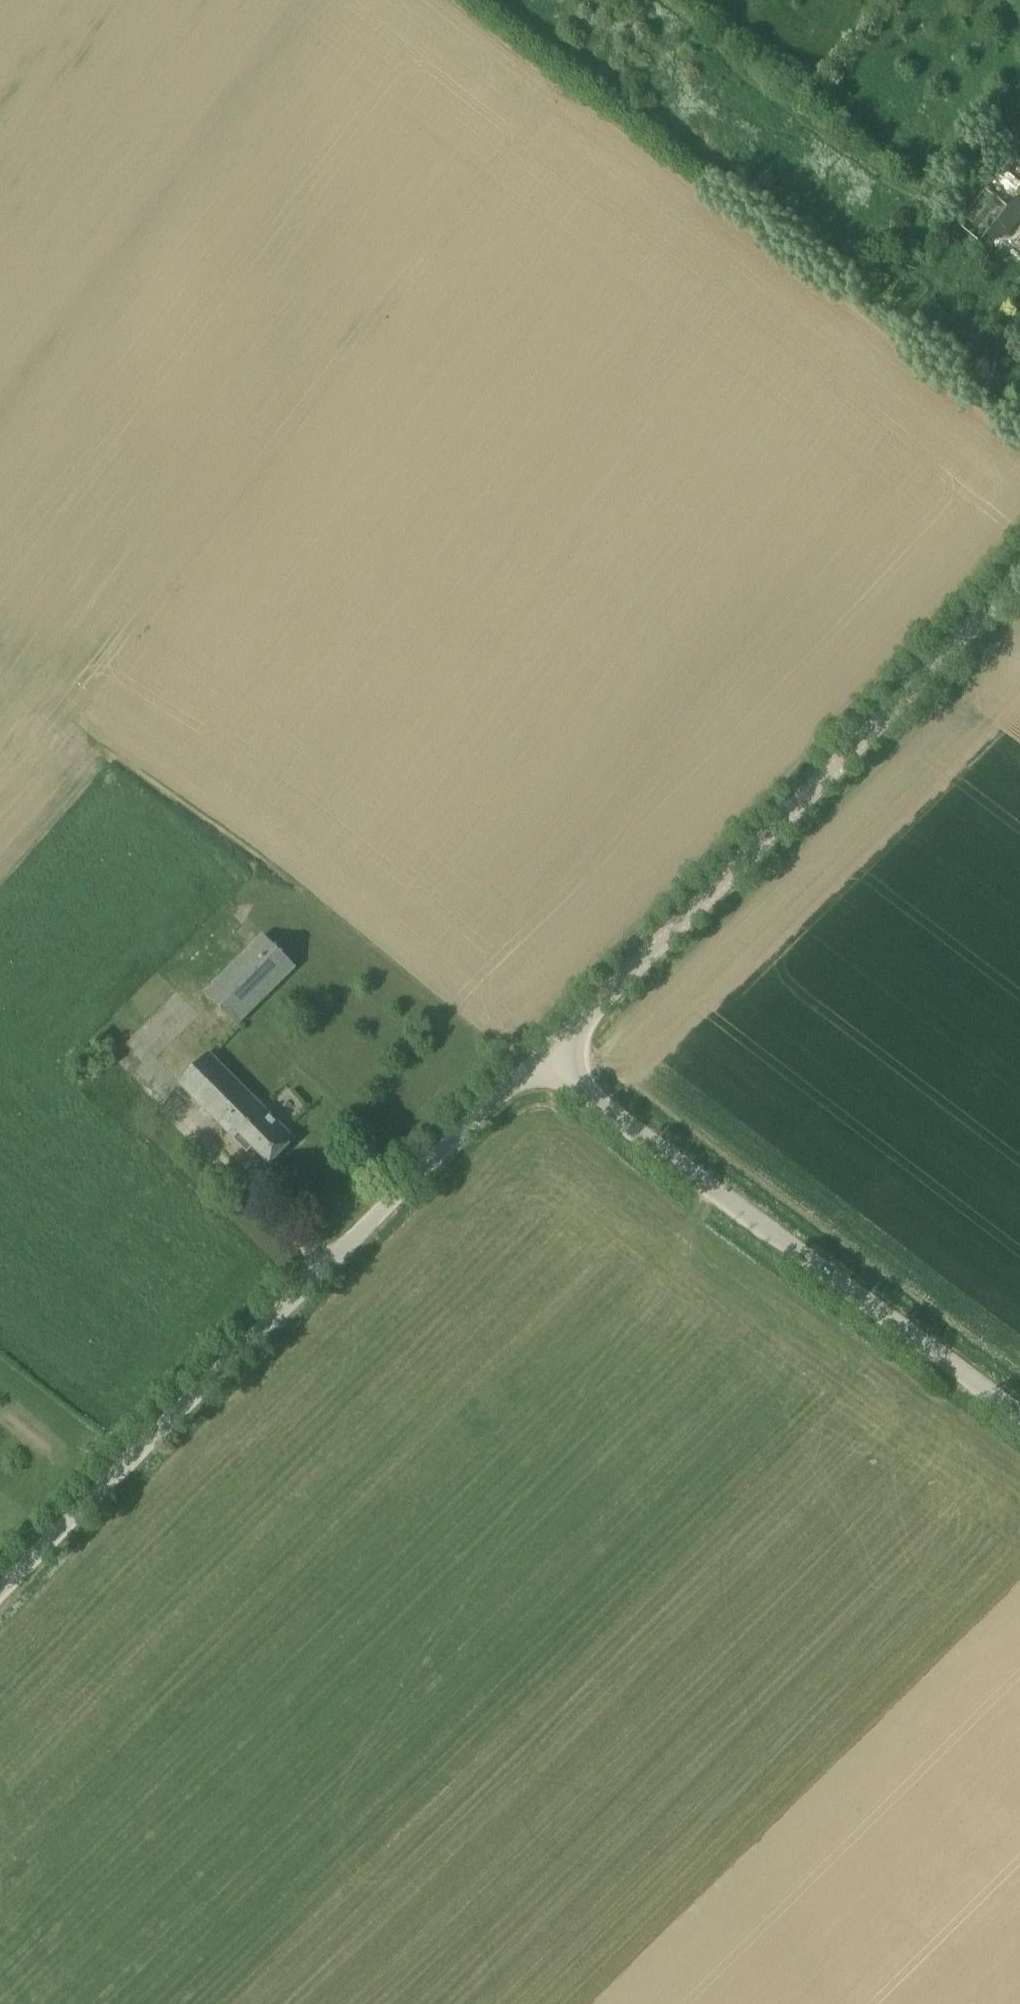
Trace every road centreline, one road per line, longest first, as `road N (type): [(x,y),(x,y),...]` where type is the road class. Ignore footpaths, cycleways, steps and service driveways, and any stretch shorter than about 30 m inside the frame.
road 1 (unclassified): [(0,1594),(540,1060)]
road 2 (unclassified): [(540,1060),(1019,576)]
road 3 (unclassified): [(1019,1415),(540,1060)]

